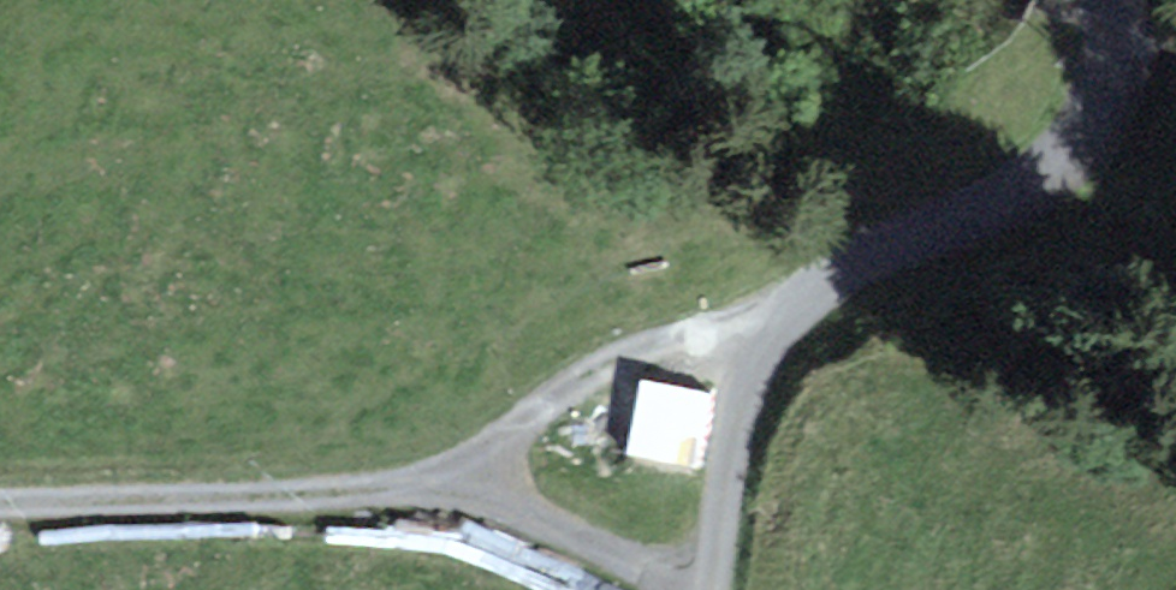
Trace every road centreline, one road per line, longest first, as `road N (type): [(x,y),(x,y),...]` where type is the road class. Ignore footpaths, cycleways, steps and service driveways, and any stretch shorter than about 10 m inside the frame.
road 1 (unclassified): [(1113,0),(1117,37),(1108,75),(1066,158),(1036,184),(852,267),(781,327),(754,366),(738,415),(712,589)]
road 2 (track): [(0,515),(270,506),(417,489),(613,553),(675,589)]
road 3 (track): [(781,327),(755,322),(614,359),(417,489)]

